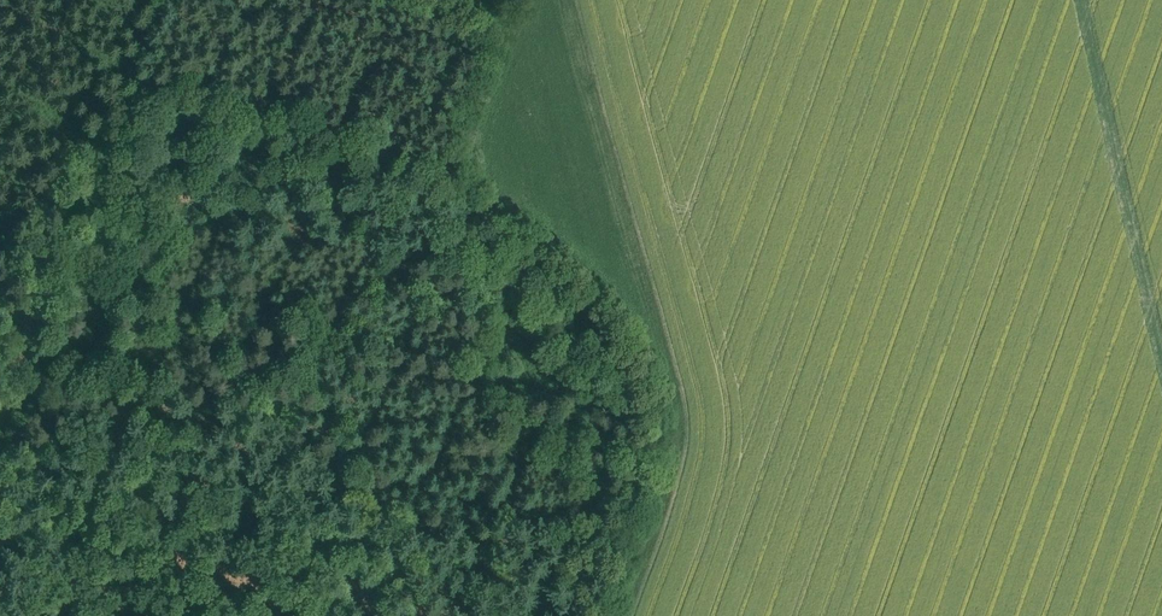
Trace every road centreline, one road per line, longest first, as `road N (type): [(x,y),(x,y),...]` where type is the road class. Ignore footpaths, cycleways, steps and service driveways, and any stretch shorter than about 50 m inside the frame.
road 1 (track): [(0,396),(26,374),(19,337),(36,278),(164,0)]

